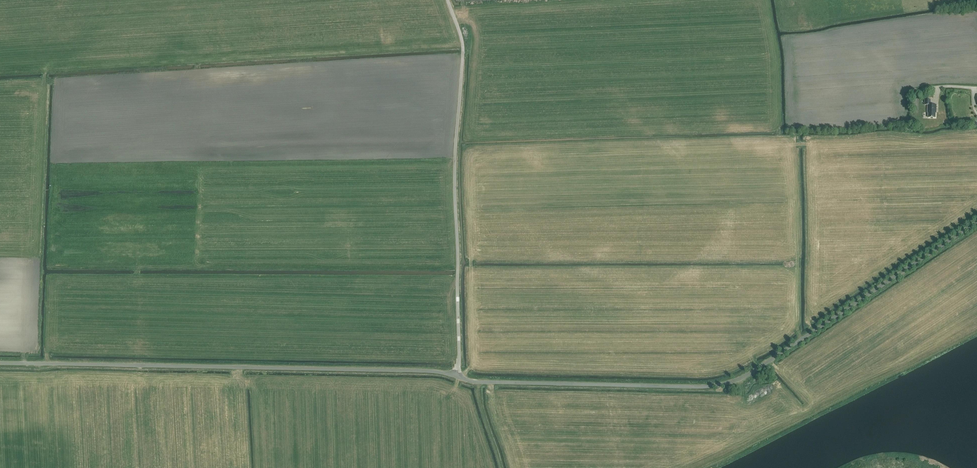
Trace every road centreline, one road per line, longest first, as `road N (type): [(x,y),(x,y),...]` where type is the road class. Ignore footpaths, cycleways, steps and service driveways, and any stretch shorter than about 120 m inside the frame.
road 1 (unclassified): [(459,377),(672,388),(731,383),(976,223)]
road 2 (unclassified): [(459,377),(0,363)]

